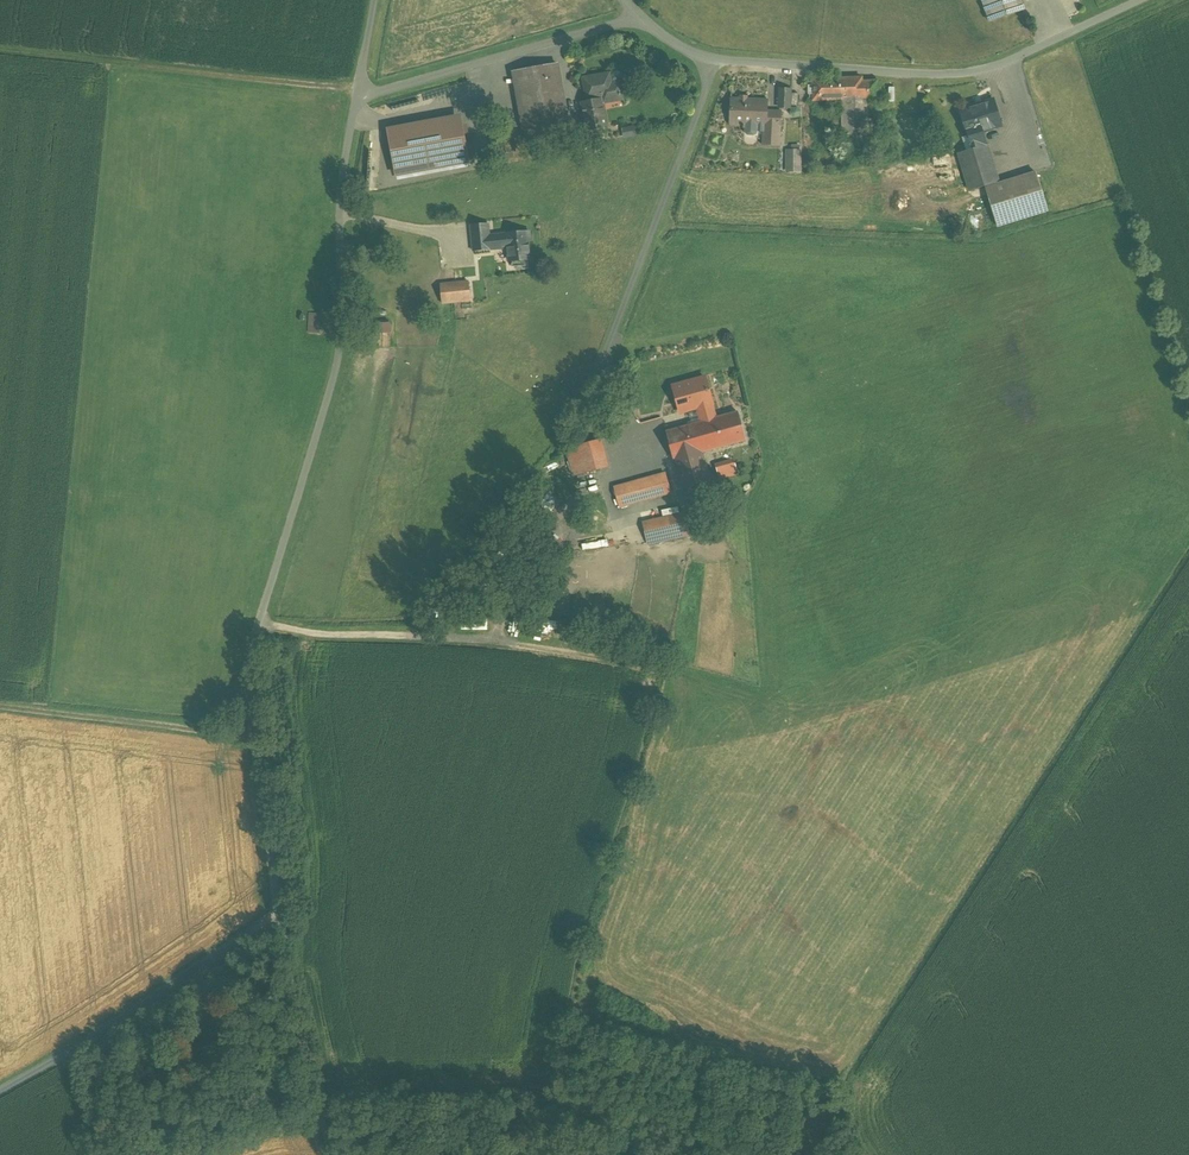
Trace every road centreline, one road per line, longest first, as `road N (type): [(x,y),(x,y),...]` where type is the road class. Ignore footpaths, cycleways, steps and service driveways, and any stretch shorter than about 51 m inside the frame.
road 1 (unclassified): [(339,1154),(281,912),(249,620),(345,329),(358,96)]
road 2 (unclassified): [(1127,0),(966,66),(723,58),(684,48),(642,15)]
road 3 (track): [(0,1086),(281,912)]
road 4 (unclassified): [(642,15),(358,96)]
road 5 (track): [(0,709),(189,730)]

